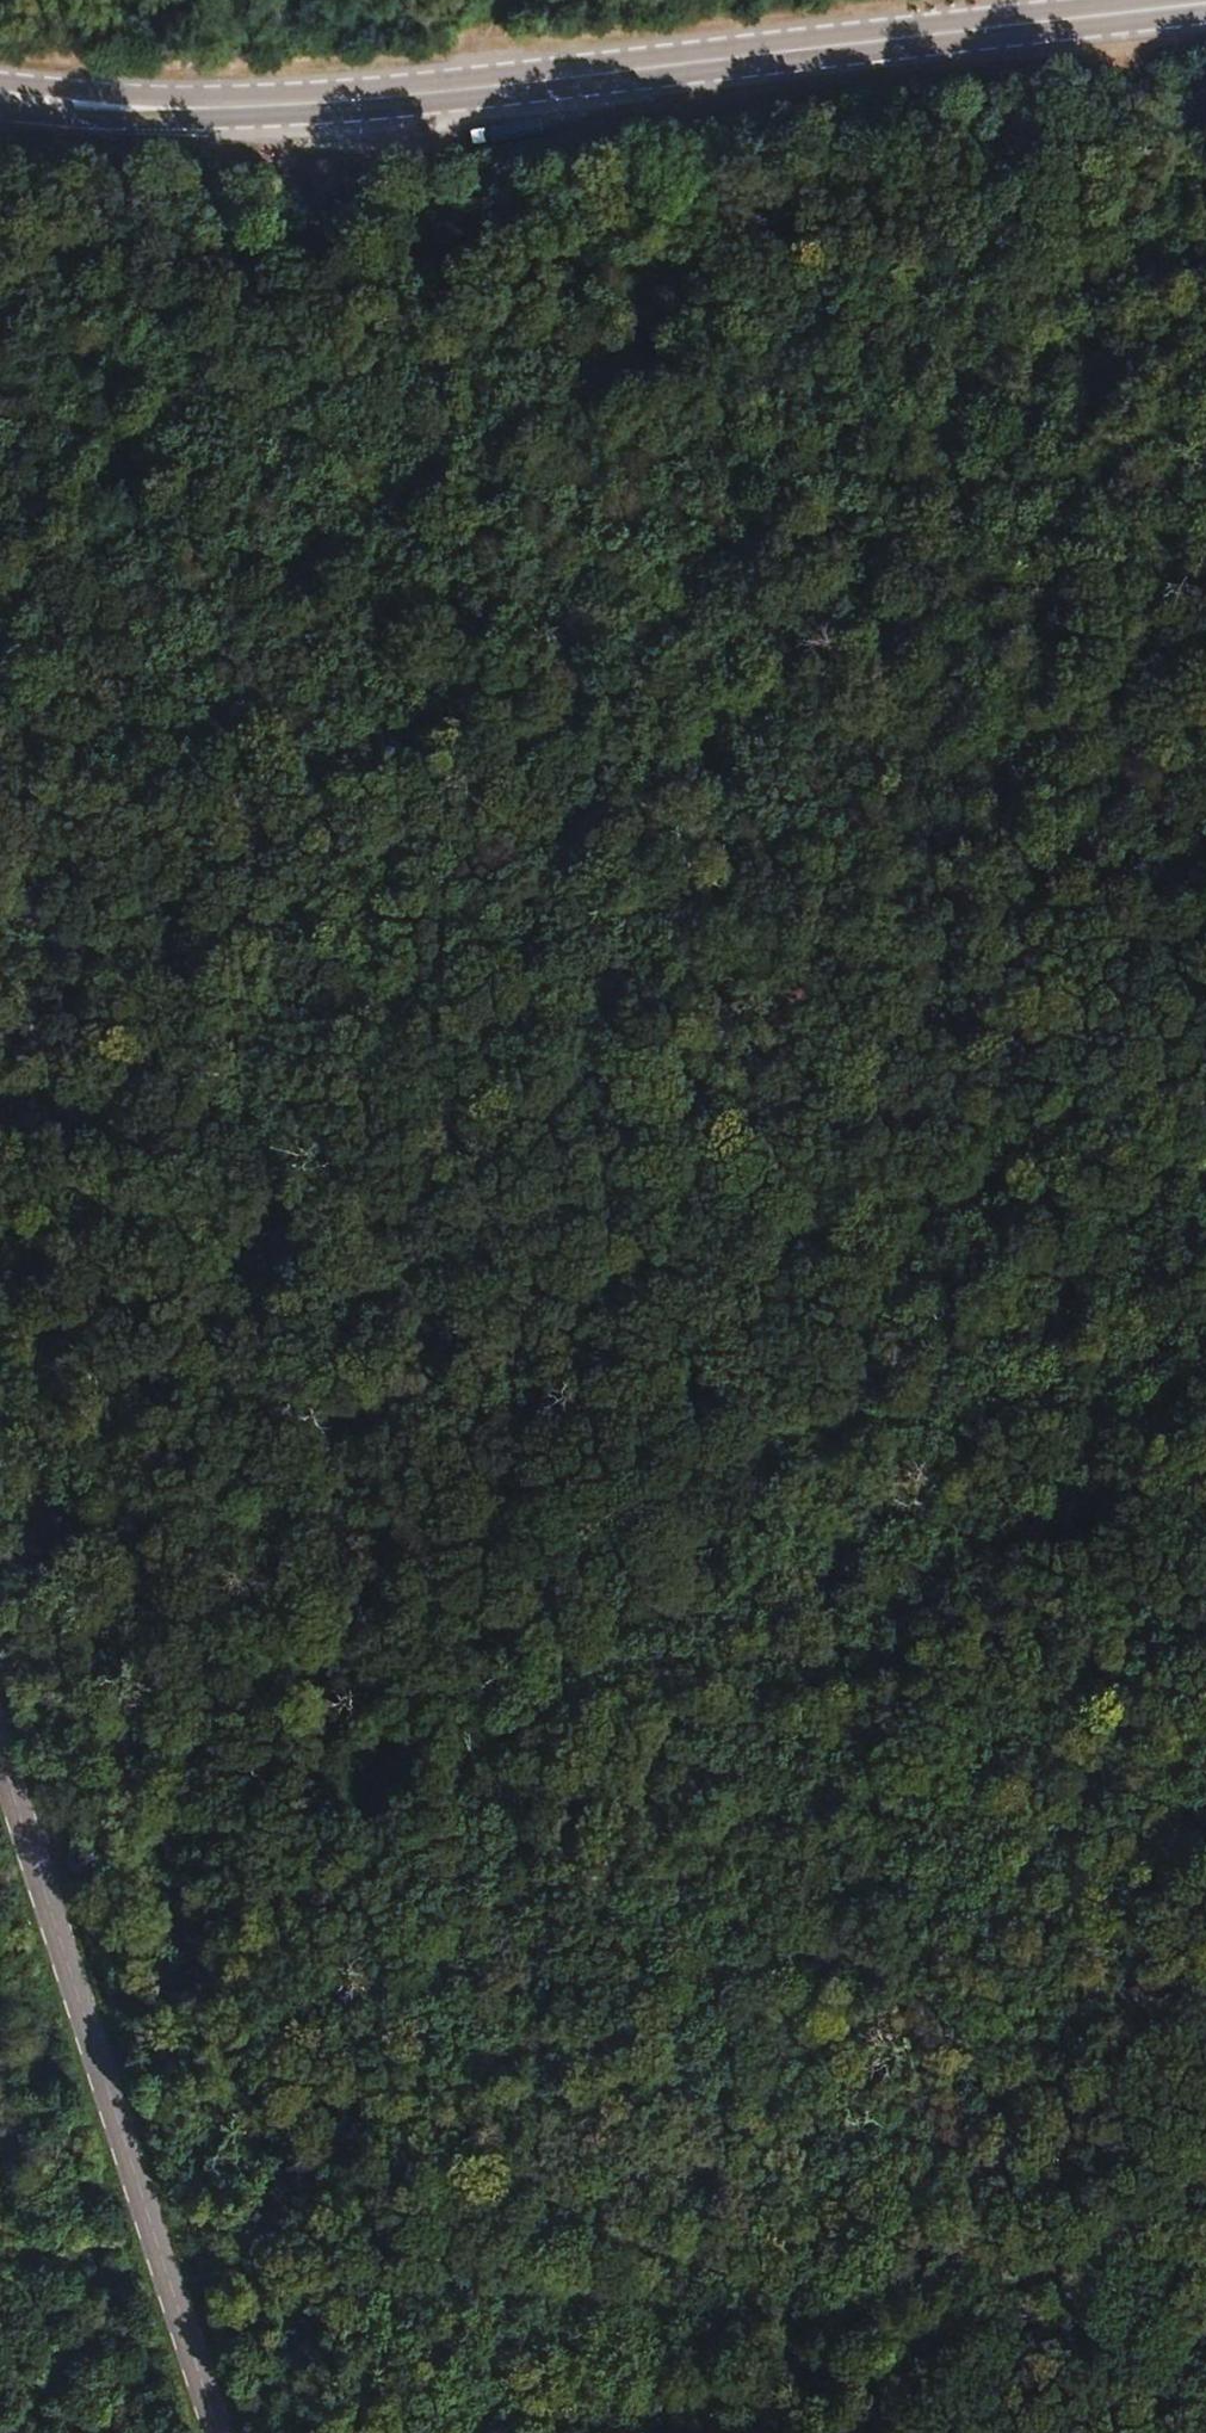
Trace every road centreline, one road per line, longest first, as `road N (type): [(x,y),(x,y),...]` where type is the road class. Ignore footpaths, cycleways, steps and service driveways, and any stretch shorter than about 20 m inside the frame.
road 1 (track): [(0,2256),(1205,2361)]
road 2 (primary): [(267,108),(1205,3)]
road 3 (track): [(533,0),(0,599)]
road 4 (tertiary): [(0,1752),(218,2432)]
road 5 (primary): [(267,108),(0,94)]

